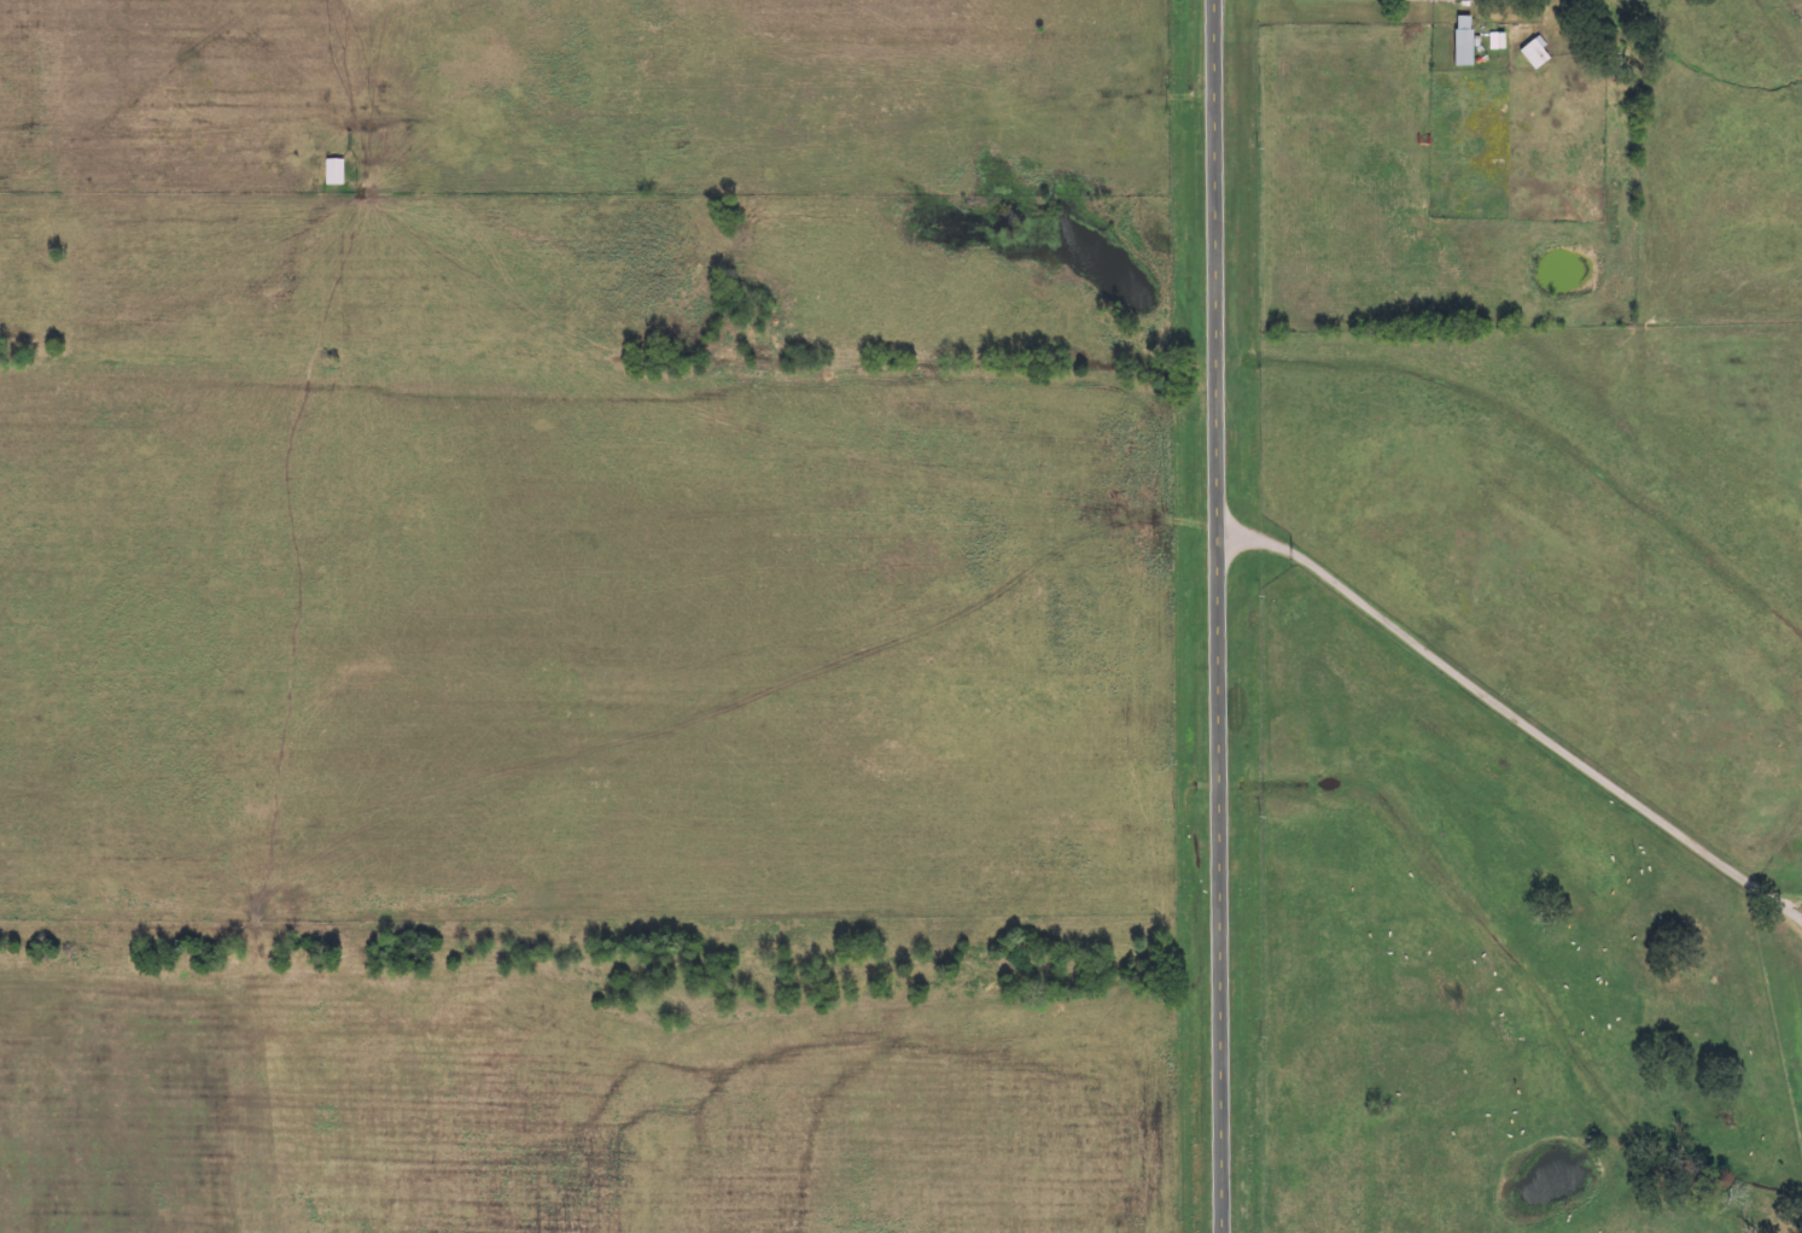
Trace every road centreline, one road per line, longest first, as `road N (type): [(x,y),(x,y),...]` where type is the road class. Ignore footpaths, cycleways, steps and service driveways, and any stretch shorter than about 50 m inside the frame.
road 1 (secondary): [(1213,0),(1223,1232)]

